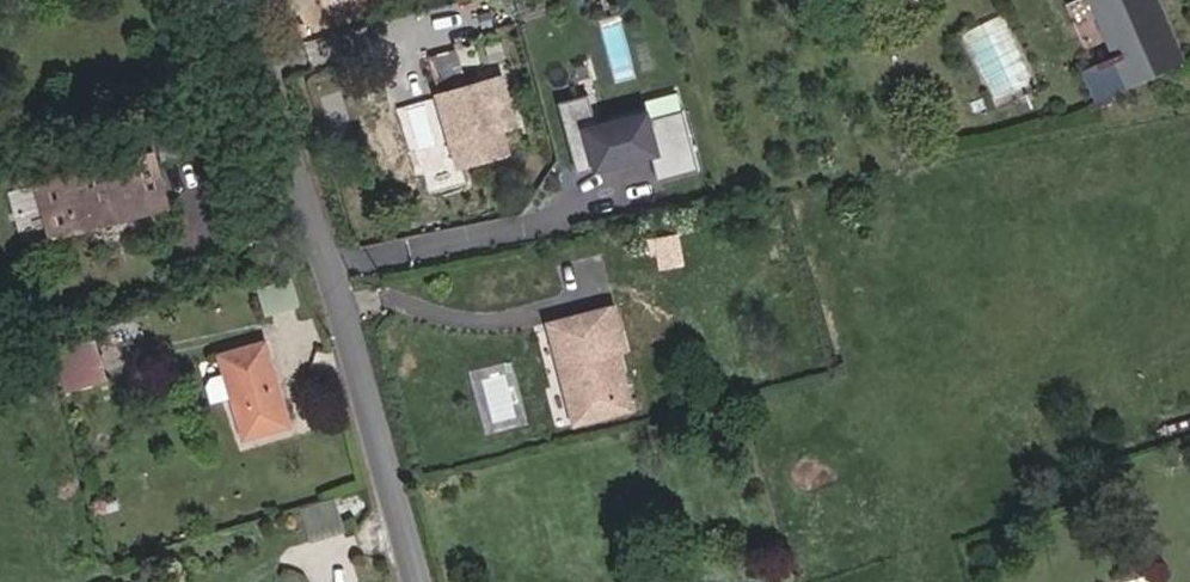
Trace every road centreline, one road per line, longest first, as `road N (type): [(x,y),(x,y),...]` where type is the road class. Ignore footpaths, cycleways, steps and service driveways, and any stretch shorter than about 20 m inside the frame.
road 1 (residential): [(418,581),(345,322),(238,0)]

